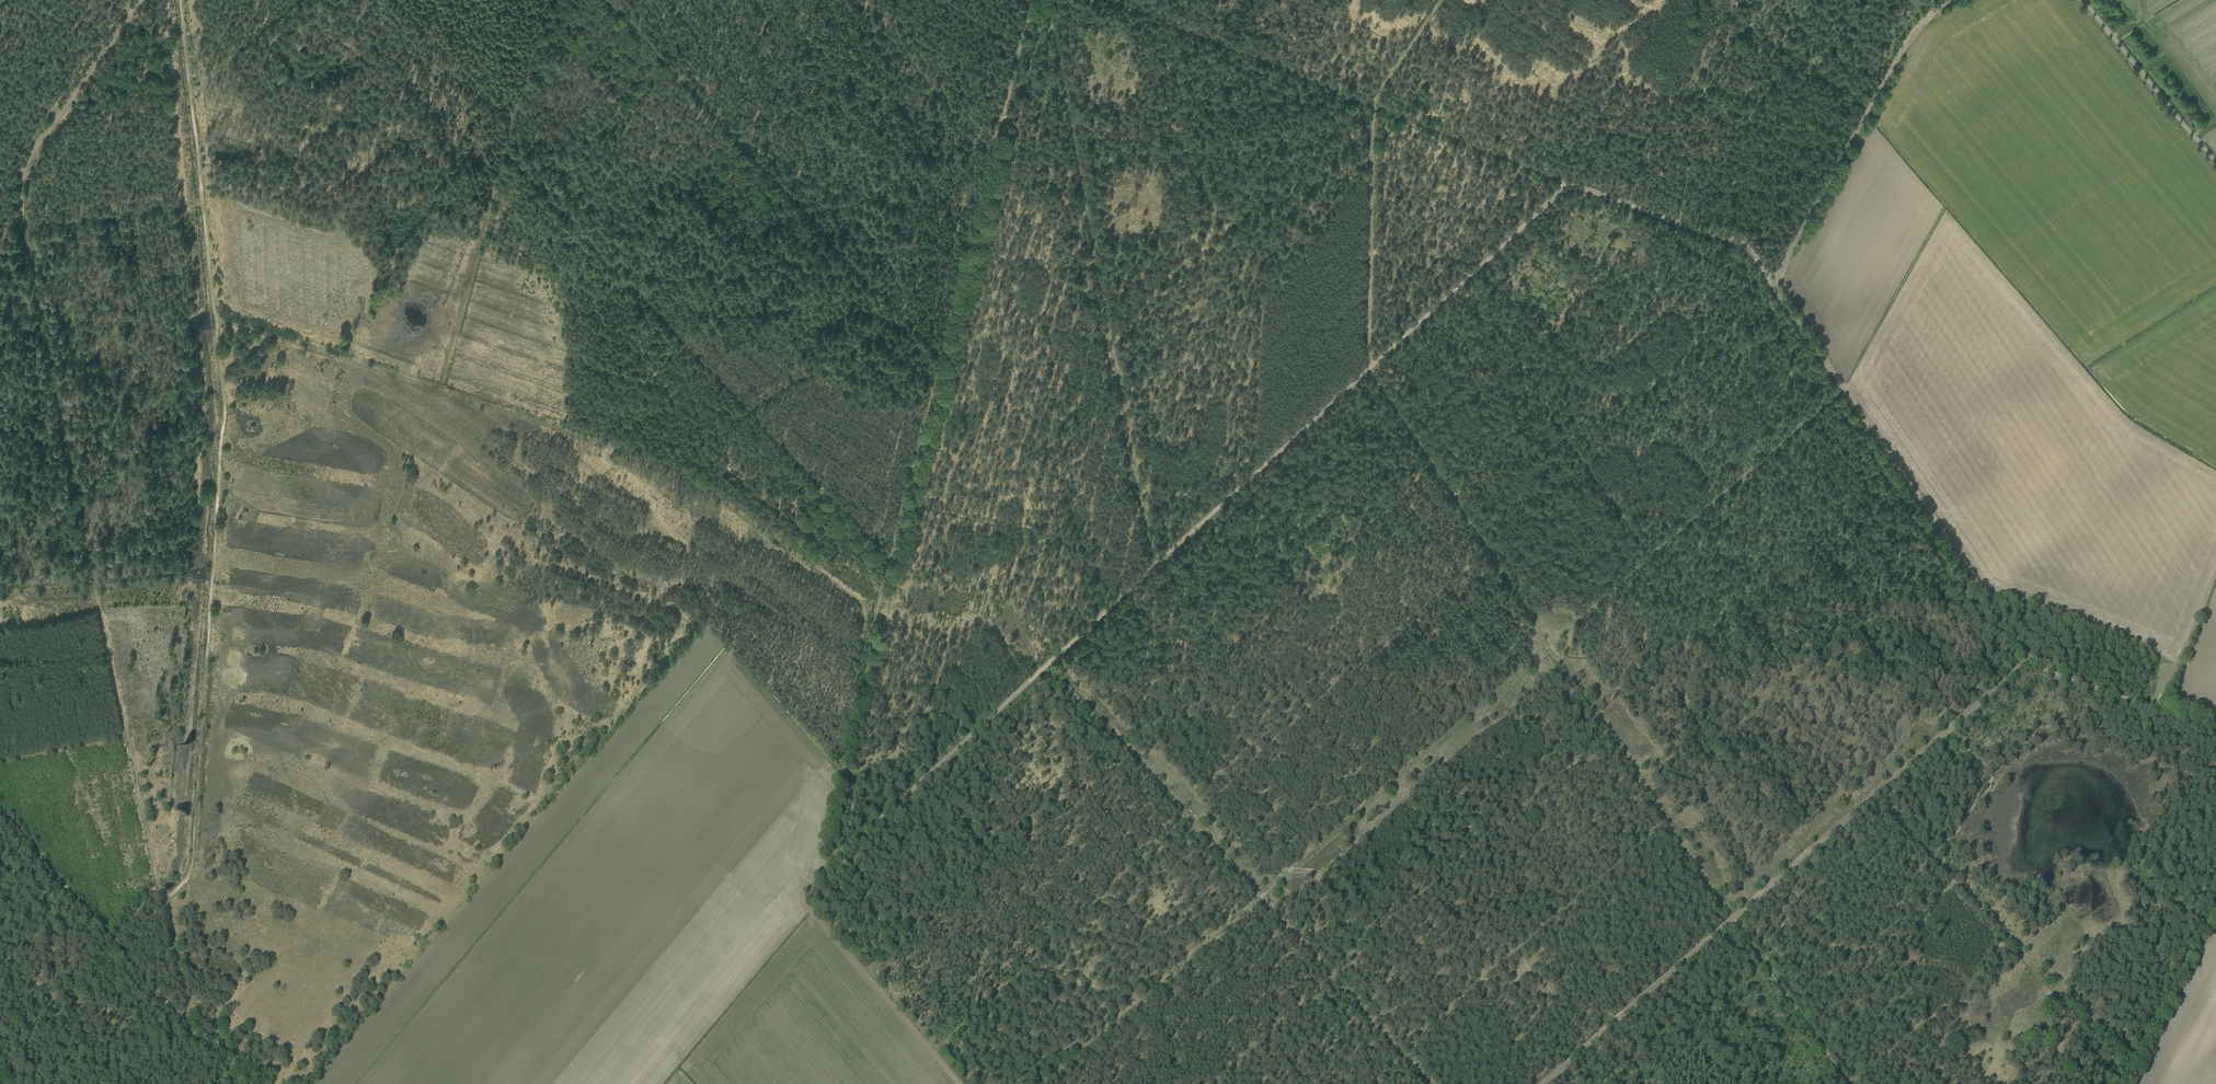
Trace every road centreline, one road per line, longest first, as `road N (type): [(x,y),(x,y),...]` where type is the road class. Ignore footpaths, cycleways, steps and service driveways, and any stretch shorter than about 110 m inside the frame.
road 1 (track): [(876,674),(863,675),(875,608),(772,544),(763,529),(677,467),(393,380),(215,314)]
road 2 (track): [(1372,364),(1378,386),(1550,641),(1823,408)]
road 3 (track): [(163,896),(20,225)]
road 4 (track): [(2030,660),(1543,1083)]
road 5 (track): [(215,314),(225,402),(194,858),(181,886),(163,896)]
road 6 (track): [(1844,389),(2030,660),(2215,724)]
road 7 (track): [(1372,364),(1565,187),(1730,239),(1748,250),(1772,286)]
road 8 (track): [(866,675),(823,867),(1047,665)]
road 9 (track): [(876,674),(918,502),(1156,562)]
road 10 (track): [(1956,0),(1925,18),(1908,40),(1772,286)]
road 11 (track): [(1156,562),(1372,364)]
road 12 (track): [(0,809),(190,1030)]
road 13 (unclassified): [(2215,163),(2082,0)]
road 14 (track): [(1848,1083),(1732,918)]
road 15 (track): [(1708,0),(1870,105)]
road 16 (track): [(2215,912),(2133,1058)]
road 17 (track): [(1156,562),(1047,665)]
road 18 (track): [(142,0),(59,114)]
road 19 (track): [(163,896),(190,1030)]
road 20 (track): [(59,114),(89,117),(191,91)]
road 21 (track): [(1374,107),(1441,0)]
road 22 (track): [(1772,286),(1844,389)]
road 23 (track): [(20,225),(26,166),(59,114)]

